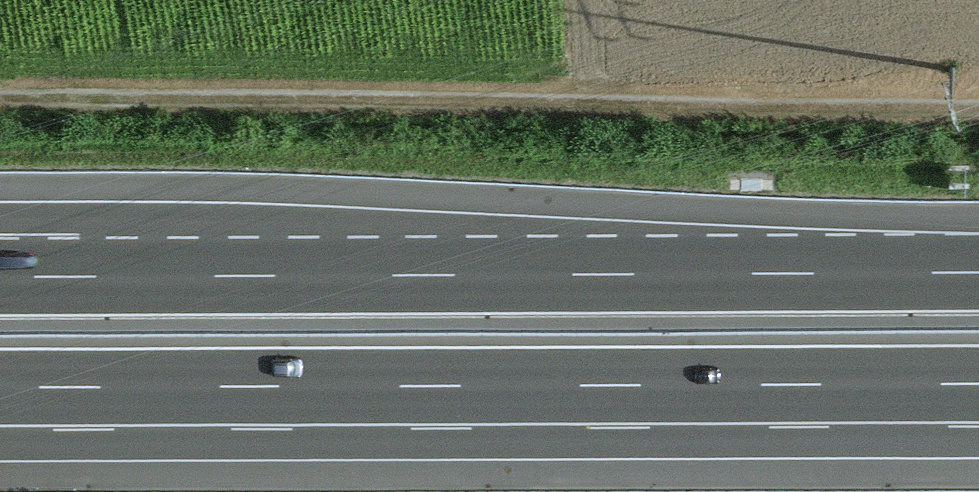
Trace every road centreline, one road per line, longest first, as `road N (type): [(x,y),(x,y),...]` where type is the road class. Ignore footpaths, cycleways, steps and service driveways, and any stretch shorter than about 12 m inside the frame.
road 1 (track): [(0,97),(978,106)]
road 2 (motorway): [(0,388),(978,383)]
road 3 (motorway): [(978,273),(0,277)]

